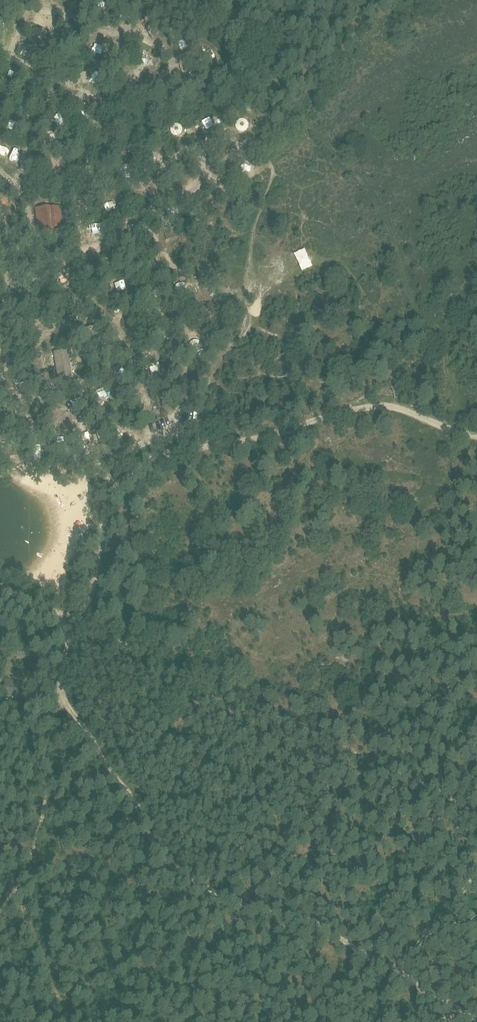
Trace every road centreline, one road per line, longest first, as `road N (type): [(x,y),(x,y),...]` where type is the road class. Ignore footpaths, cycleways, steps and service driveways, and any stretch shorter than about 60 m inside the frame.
road 1 (track): [(476,436),(394,412),(358,409),(108,463),(75,617)]
road 2 (track): [(75,617),(476,812)]

